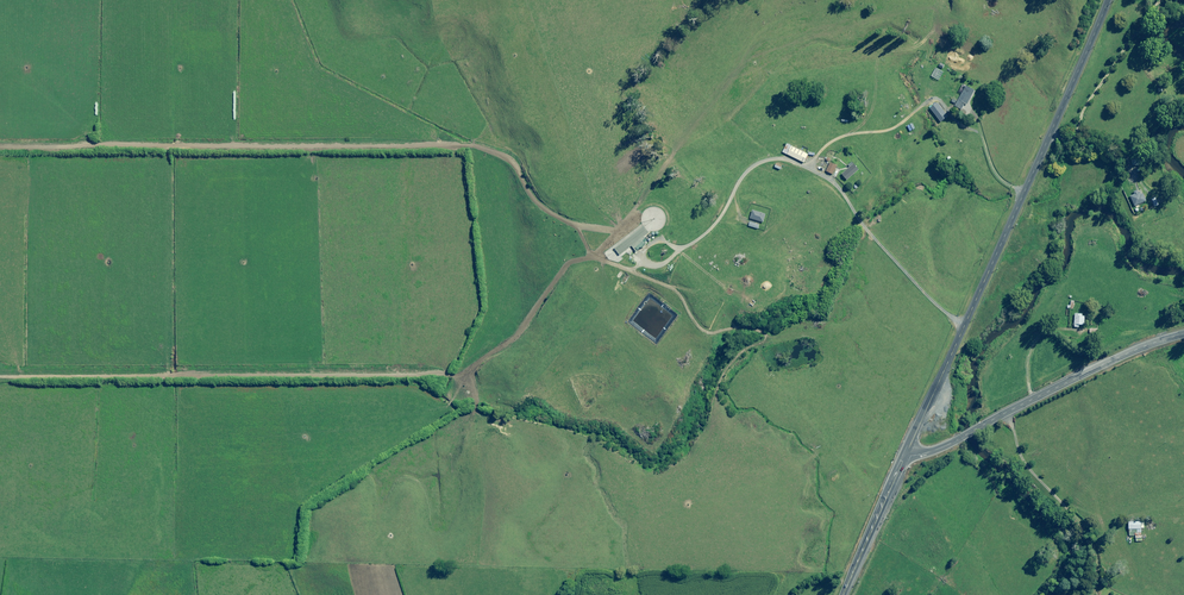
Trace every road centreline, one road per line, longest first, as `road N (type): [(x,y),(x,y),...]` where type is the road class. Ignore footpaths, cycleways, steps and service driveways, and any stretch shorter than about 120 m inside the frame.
road 1 (track): [(589,263),(532,190),(476,162),(0,148)]
road 2 (track): [(0,365),(213,354),(463,361),(571,290)]
road 3 (tertiary): [(1106,0),(907,455)]
road 4 (primary): [(1183,335),(1118,358),(943,447),(907,455)]
road 5 (primary): [(907,455),(843,594)]

